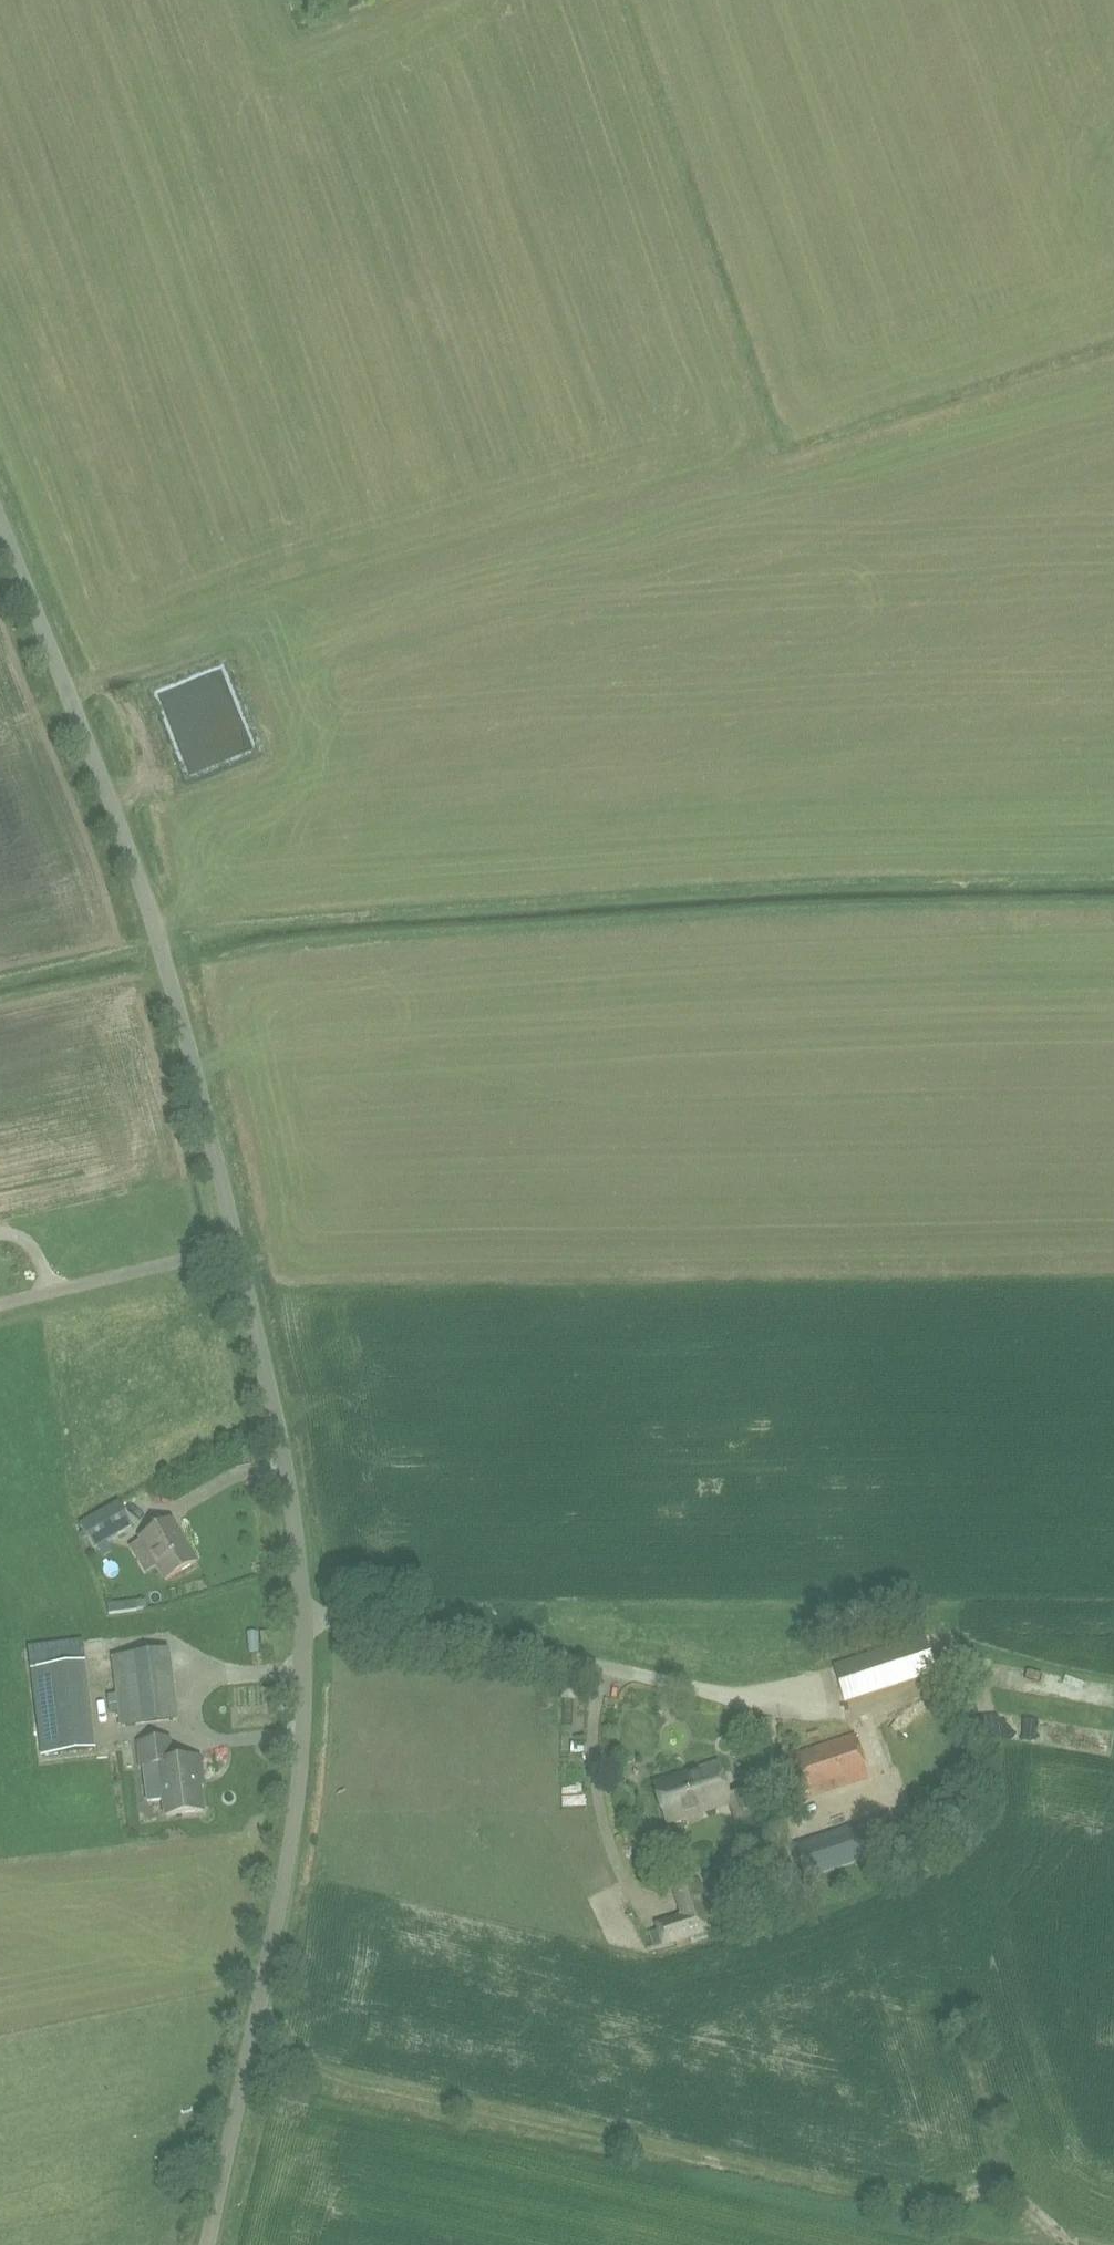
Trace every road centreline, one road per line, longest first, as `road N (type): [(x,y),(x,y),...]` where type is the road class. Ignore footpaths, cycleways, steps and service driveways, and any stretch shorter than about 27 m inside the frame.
road 1 (unclassified): [(212,2244),(309,1762),(315,1633),(295,1479),(179,1000),(143,879),(0,518)]

